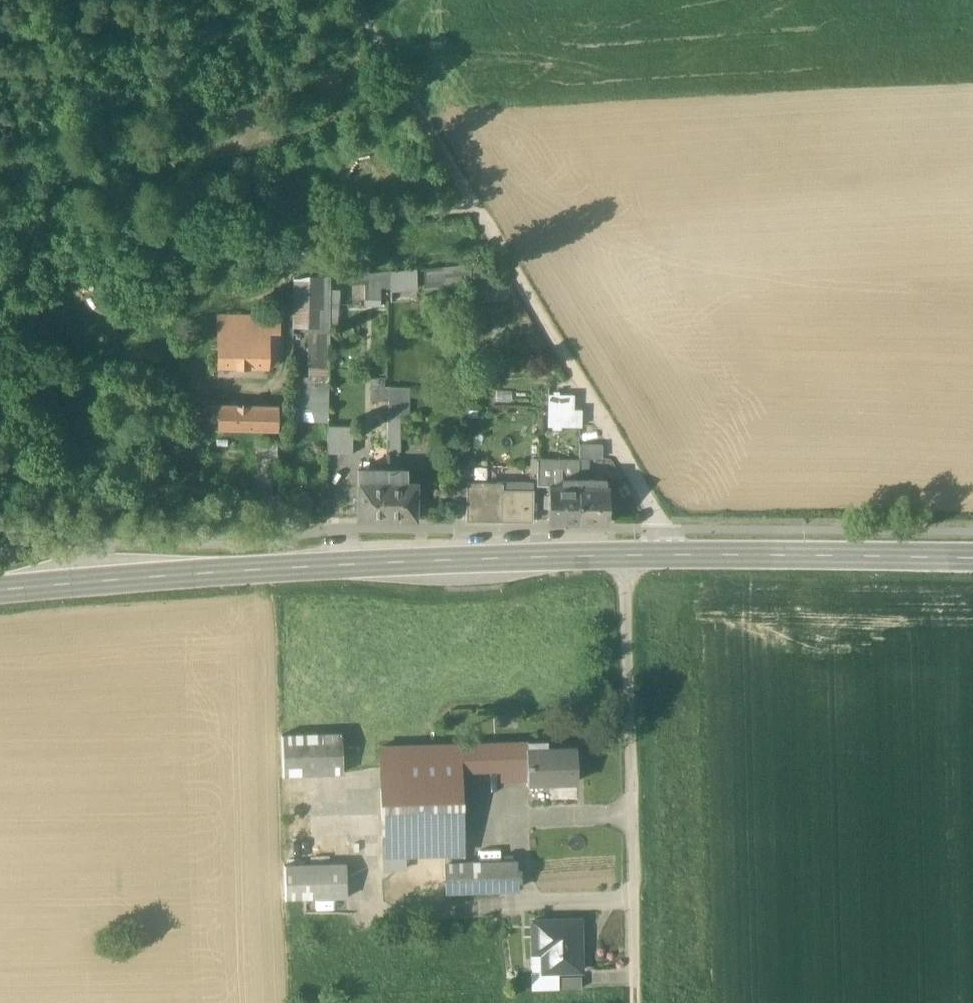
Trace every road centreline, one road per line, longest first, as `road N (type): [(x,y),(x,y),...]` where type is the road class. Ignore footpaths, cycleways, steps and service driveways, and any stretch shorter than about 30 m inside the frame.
road 1 (secondary): [(972,558),(626,556),(158,574),(0,590)]
road 2 (track): [(357,0),(666,530),(667,555)]
road 3 (track): [(635,1002),(626,556)]
road 4 (track): [(312,815),(368,812),(370,889),(392,909),(525,907),(531,898)]
road 5 (track): [(633,901),(537,902),(523,894),(520,827),(532,817),(631,815)]

